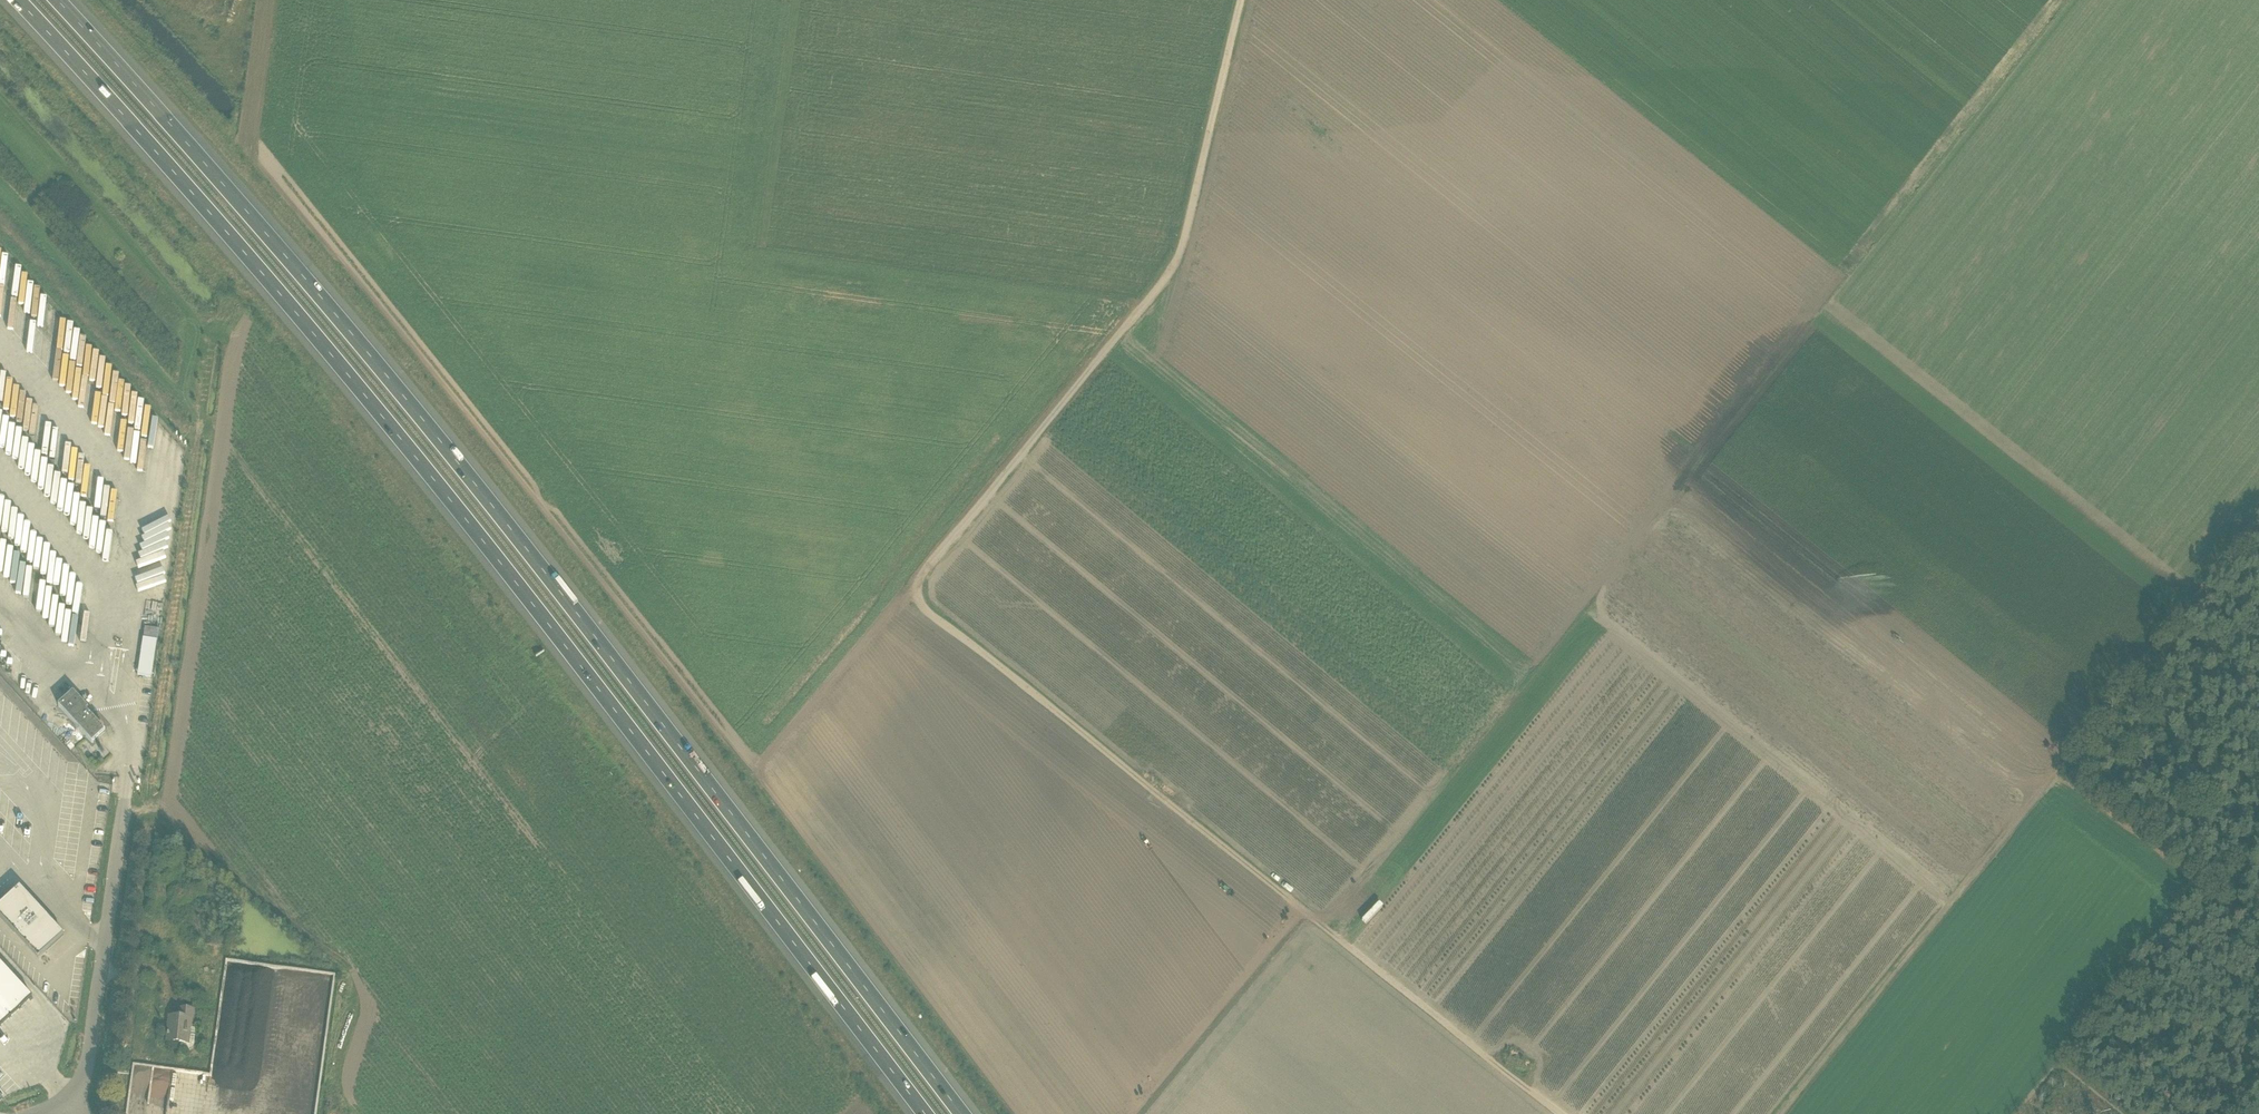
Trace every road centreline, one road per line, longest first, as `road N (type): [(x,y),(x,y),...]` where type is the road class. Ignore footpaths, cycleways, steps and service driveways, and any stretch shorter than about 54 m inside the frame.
road 1 (motorway): [(17,0),(411,450),(925,1113)]
road 2 (motorway): [(962,1113),(427,424),(56,0)]
road 3 (track): [(1561,1113),(922,609),(914,591)]
road 4 (track): [(2258,519),(1786,1113)]
road 5 (track): [(914,591),(922,571),(1169,271),(1244,0)]
road 6 (track): [(119,822),(168,796),(231,339),(211,337),(200,429)]
road 7 (track): [(200,429),(149,806)]
road 8 (unclassified): [(37,1113),(76,1087),(89,1055),(124,782)]
road 9 (track): [(795,0),(761,249)]
road 10 (track): [(914,591),(771,758)]
road 11 (track): [(1204,1039),(1310,913)]
road 12 (track): [(268,0),(247,148)]

